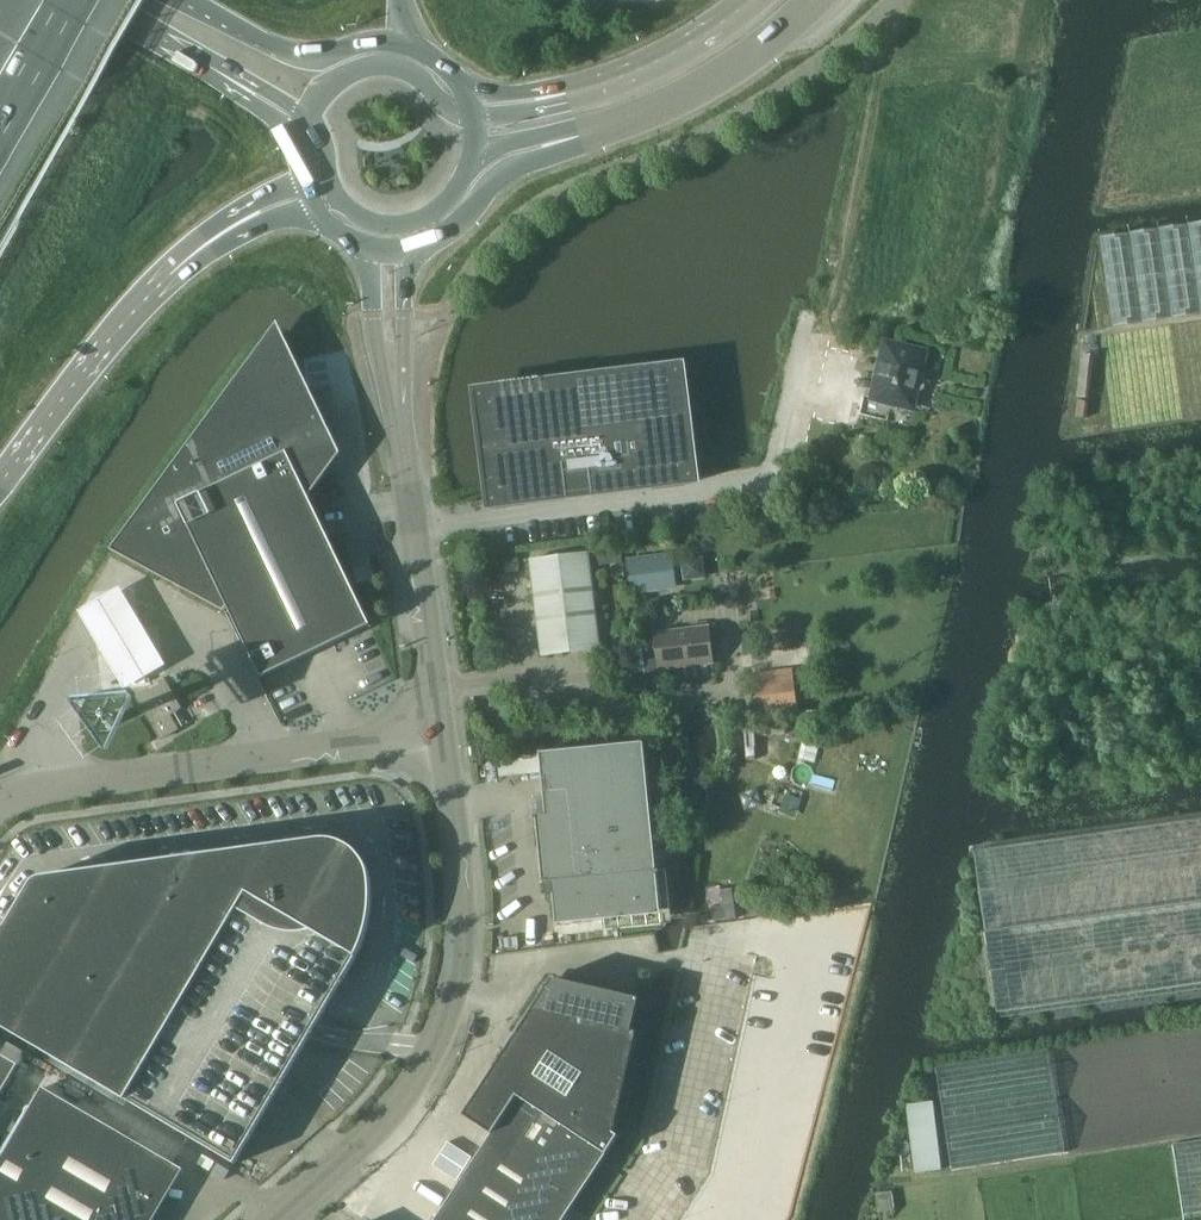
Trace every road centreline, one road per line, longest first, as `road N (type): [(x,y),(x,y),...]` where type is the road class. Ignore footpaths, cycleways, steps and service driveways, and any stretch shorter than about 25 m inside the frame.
road 1 (unclassified): [(276,1219),(357,1151),(442,1026),(463,946),(451,787),(432,732)]
road 2 (unclassified): [(432,732),(0,801)]
road 3 (track): [(803,344),(831,333),(894,2)]
road 4 (unclassified): [(432,732),(396,405)]
road 5 (motorway): [(0,483),(127,321),(198,249)]
road 6 (secondary): [(594,131),(703,87),(810,0)]
road 7 (secondary): [(396,41),(295,56),(190,0)]
road 8 (secondary): [(412,250),(451,230),(488,189),(594,131)]
road 9 (secondary): [(475,115),(450,109),(419,77),(383,65),(337,80),(308,116)]
road 10 (secondary): [(753,0),(670,55),(577,91)]
road 11 (unclassified): [(365,246),(383,372),(396,405)]
road 12 (motorway): [(0,135),(79,0)]
road 13 (unclassified): [(396,405),(412,250)]
road 14 (secondary): [(96,0),(209,65)]
road 15 (motorway): [(198,249),(247,204),(307,183)]
road 16 (motorway): [(198,249),(322,215)]
road 17 (secondary): [(475,150),(594,131)]

